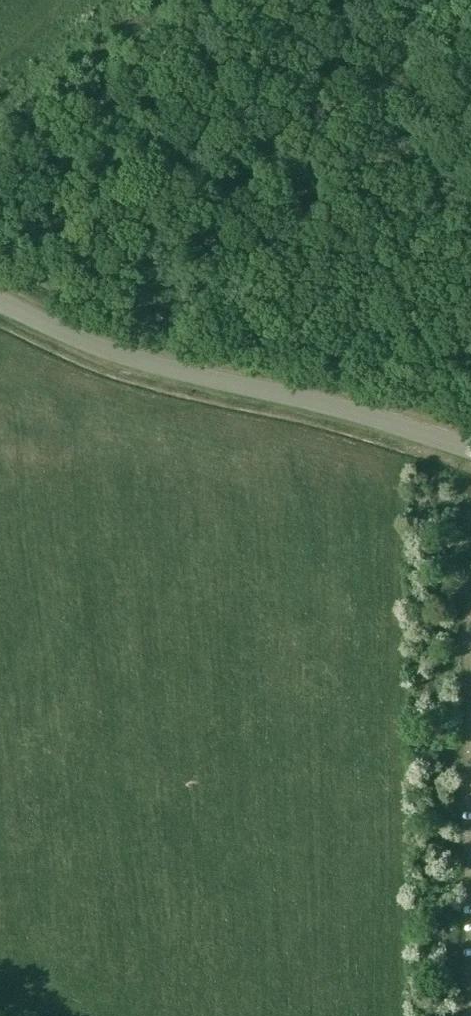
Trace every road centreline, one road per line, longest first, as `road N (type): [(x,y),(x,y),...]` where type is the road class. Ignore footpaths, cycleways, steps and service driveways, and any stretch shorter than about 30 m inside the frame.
road 1 (tertiary): [(470,449),(347,409),(155,365),(0,302)]
road 2 (track): [(0,196),(217,0)]

